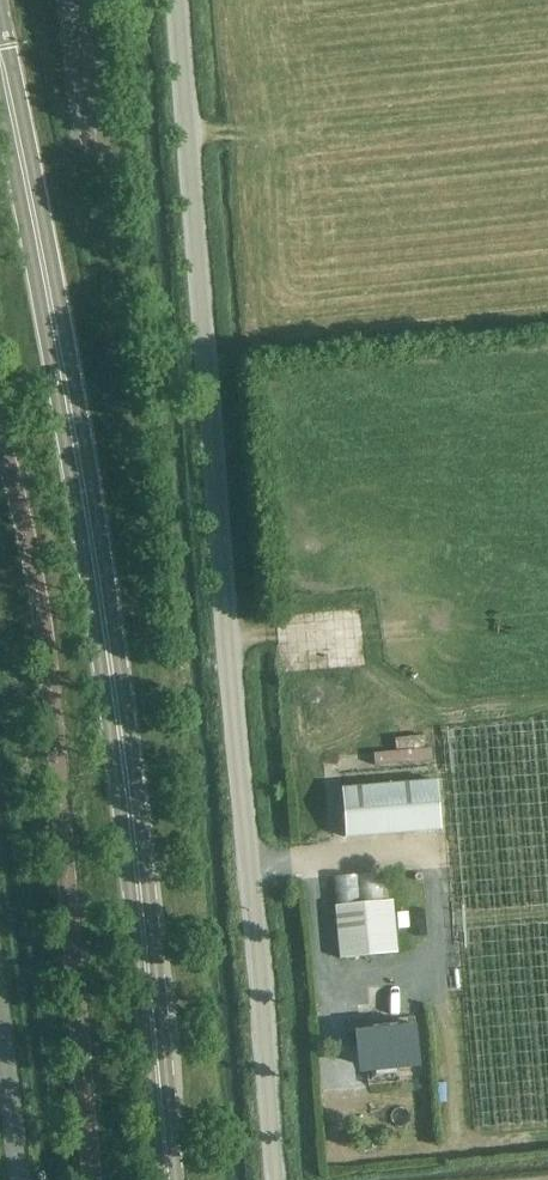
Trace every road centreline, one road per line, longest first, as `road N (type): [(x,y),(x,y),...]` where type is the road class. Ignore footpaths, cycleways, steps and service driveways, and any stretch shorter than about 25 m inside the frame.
road 1 (unclassified): [(279,1179),(178,0)]
road 2 (tertiary): [(166,1179),(146,945),(65,328),(0,53)]
road 3 (unclassified): [(18,1179),(0,1019)]

